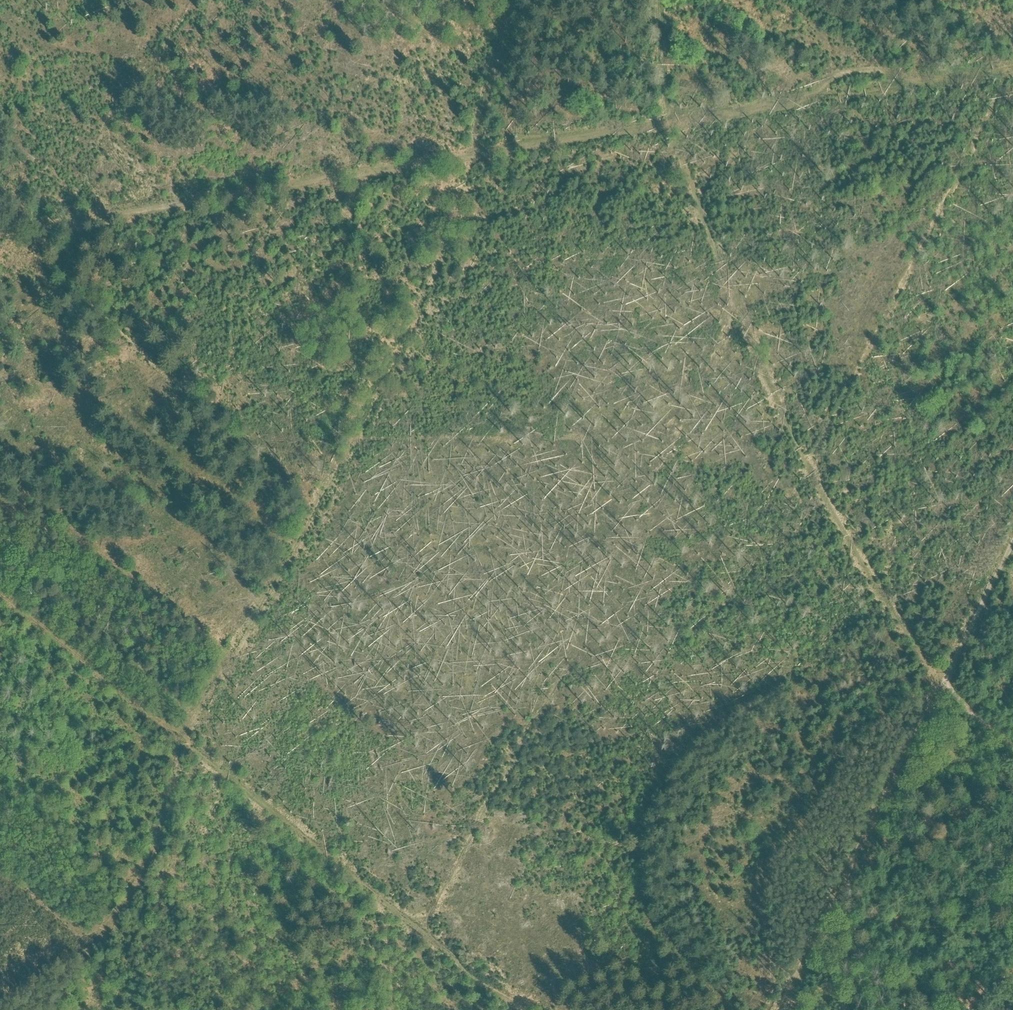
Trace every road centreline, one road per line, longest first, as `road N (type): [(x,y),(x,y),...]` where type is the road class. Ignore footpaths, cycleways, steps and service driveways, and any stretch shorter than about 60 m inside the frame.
road 1 (track): [(0,236),(670,124),(660,0)]
road 2 (track): [(421,930),(608,589),(675,431),(692,424),(701,398),(764,472),(791,476),(806,463)]
road 3 (track): [(421,930),(182,745),(133,898),(0,1005)]
road 4 (track): [(781,1009),(943,690)]
road 5 (track): [(806,463),(943,690)]
road 6 (track): [(943,690),(1012,546)]
road 7 (track): [(521,1009),(421,930)]

